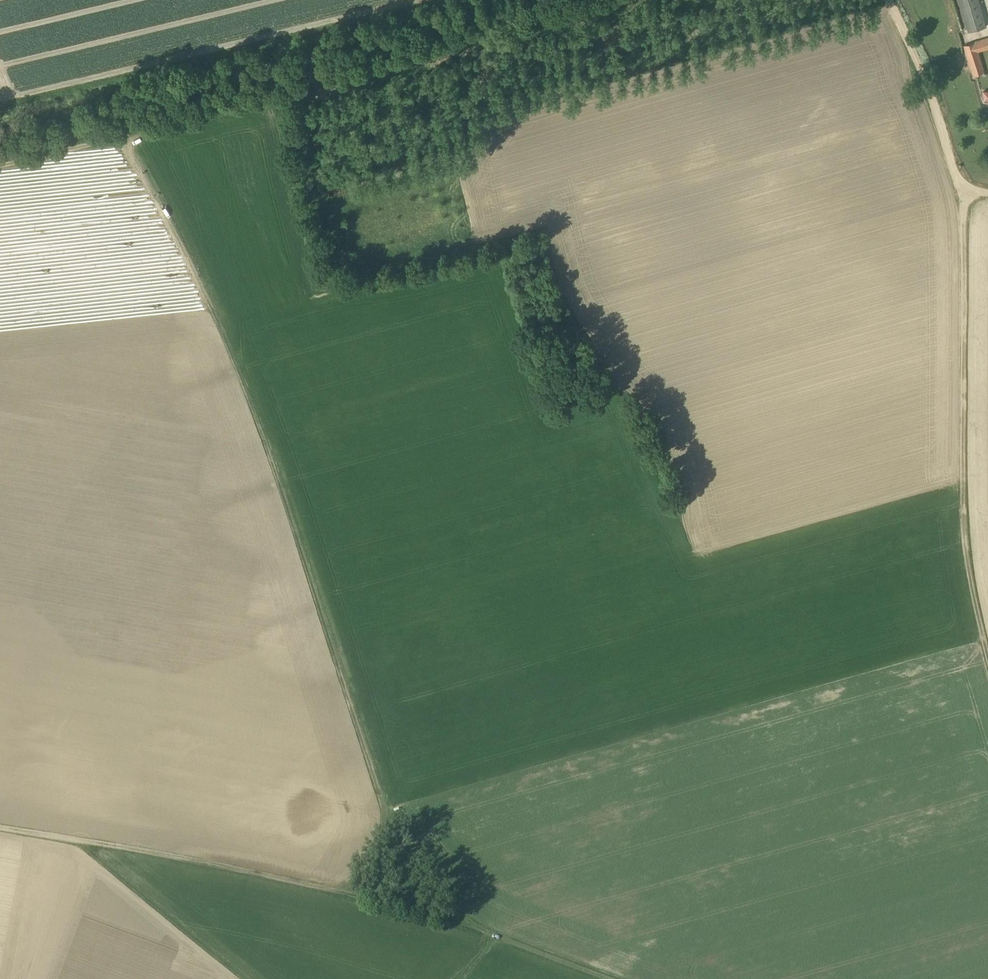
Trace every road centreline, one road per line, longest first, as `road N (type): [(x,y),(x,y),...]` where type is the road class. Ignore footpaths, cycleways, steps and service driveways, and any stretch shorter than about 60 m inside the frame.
road 1 (track): [(342,893),(389,821),(338,669),(345,619),(196,250),(110,125)]
road 2 (track): [(974,192),(962,213),(965,574),(987,655)]
road 3 (track): [(342,893),(0,825)]
road 4 (track): [(300,97),(626,0)]
road 5 (track): [(90,841),(253,978)]
road 6 (track): [(887,0),(960,179),(974,192)]
road 7 (track): [(497,938),(342,893)]
road 8 (track): [(468,928),(389,821)]
road 9 (track): [(613,978),(497,938)]

